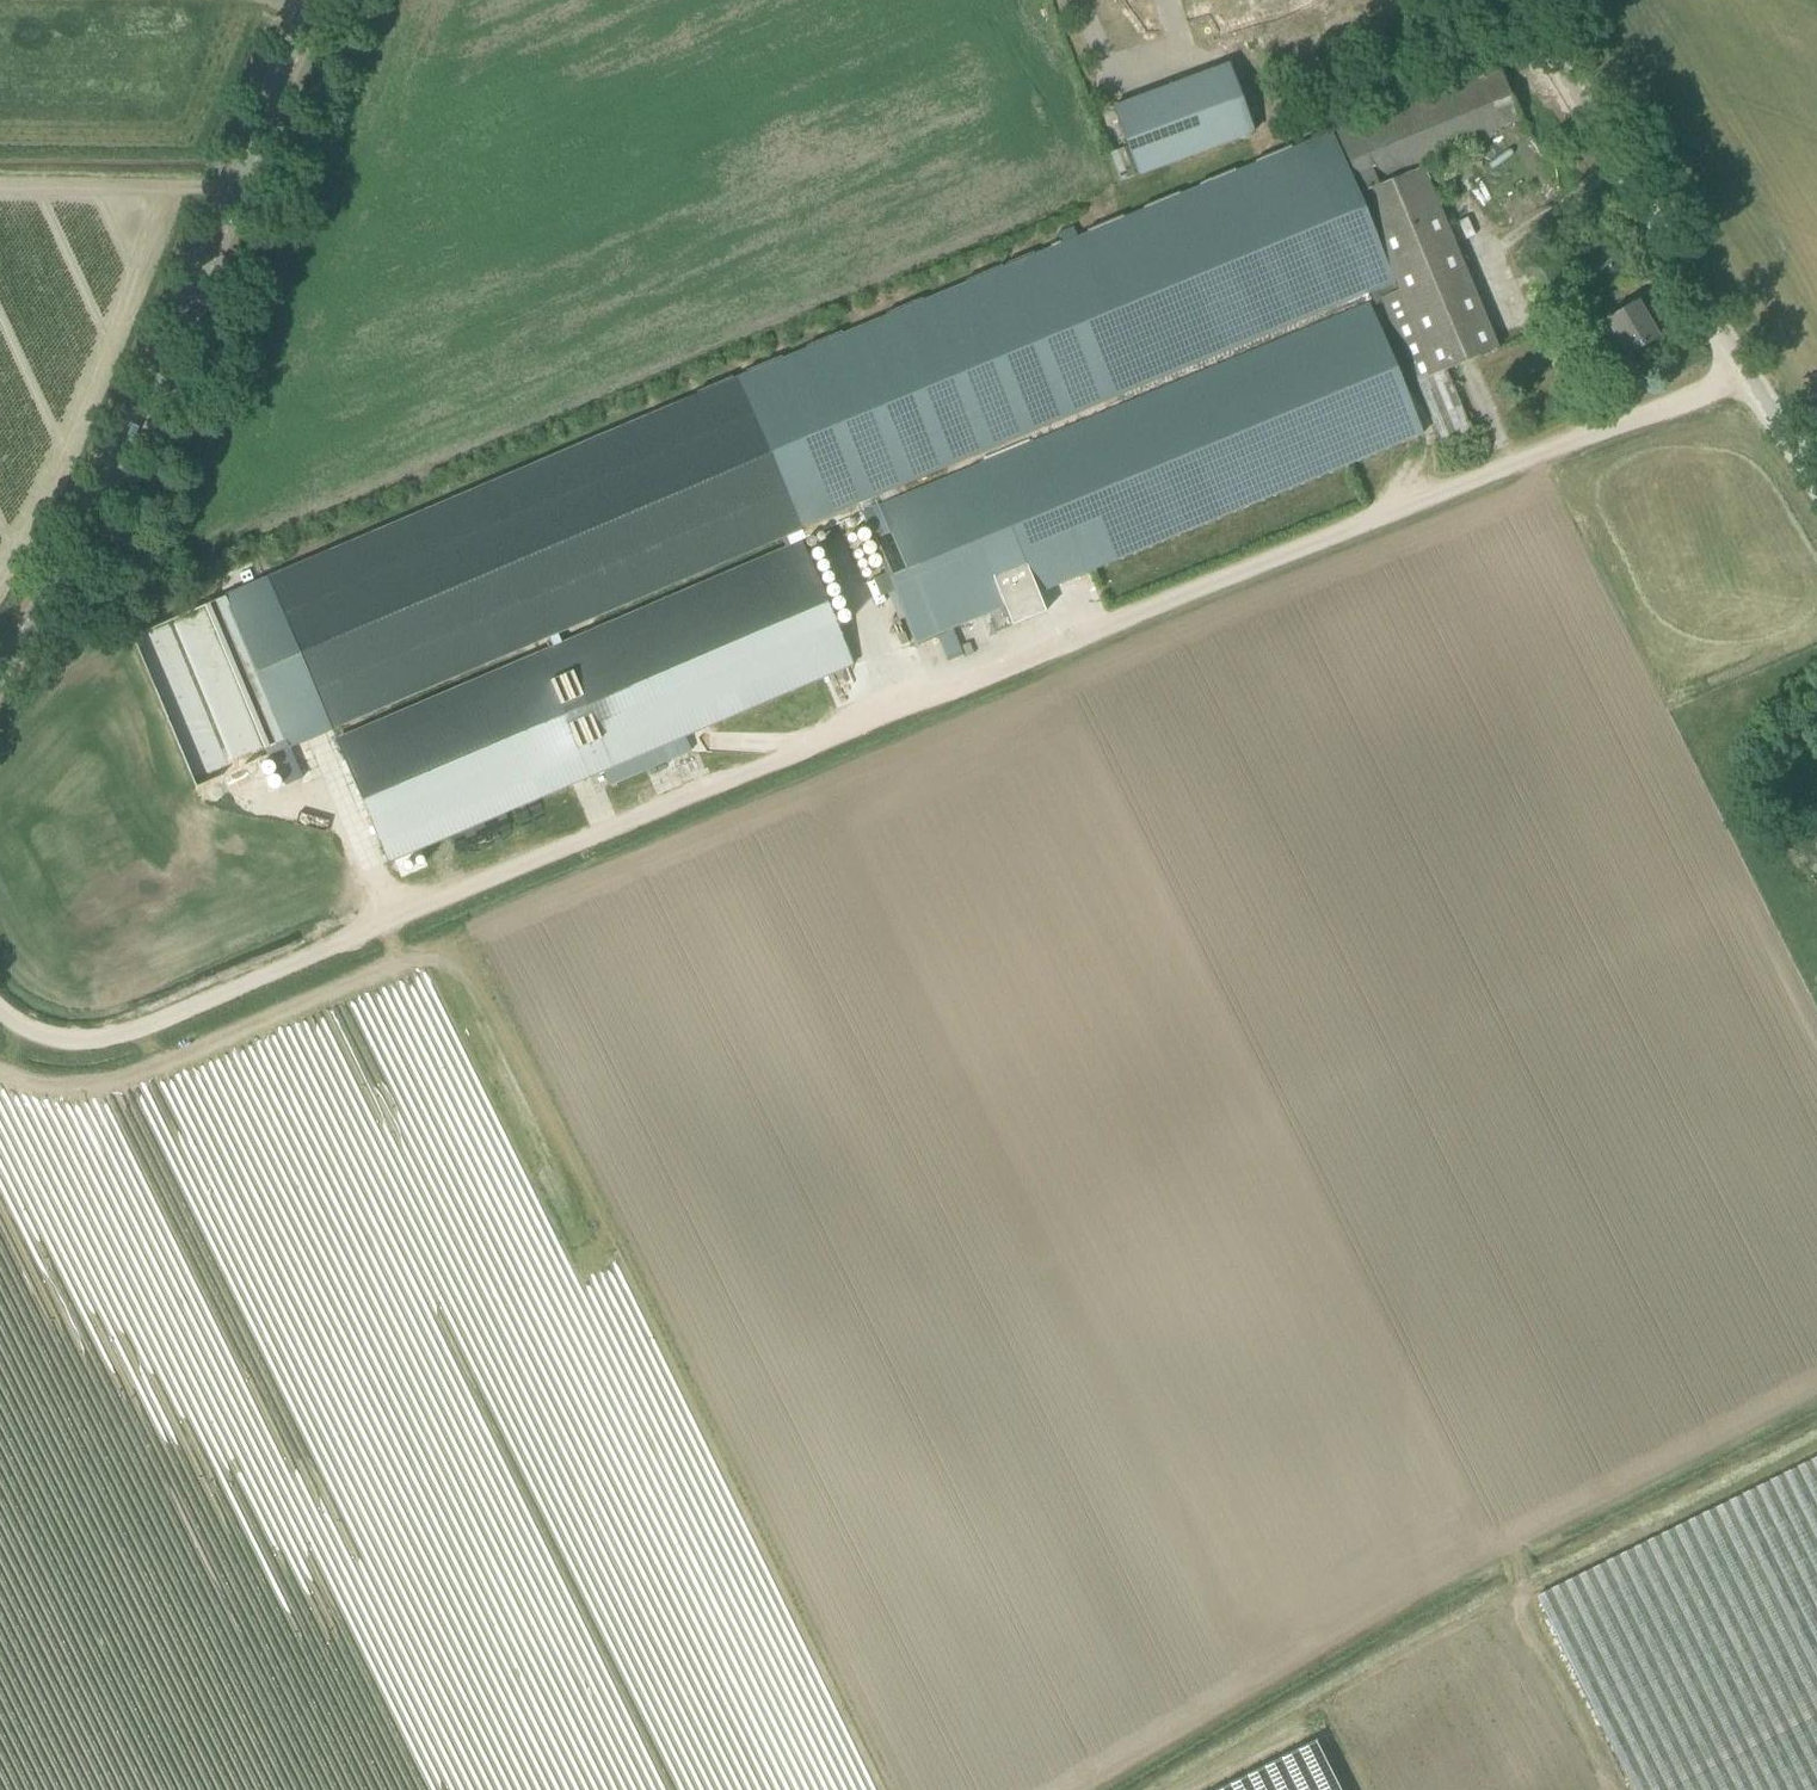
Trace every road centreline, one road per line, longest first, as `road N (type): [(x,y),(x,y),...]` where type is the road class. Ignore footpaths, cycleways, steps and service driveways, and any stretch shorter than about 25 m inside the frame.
road 1 (tertiary): [(0,628),(107,431),(304,0)]
road 2 (tertiary): [(1816,474),(1521,0)]

